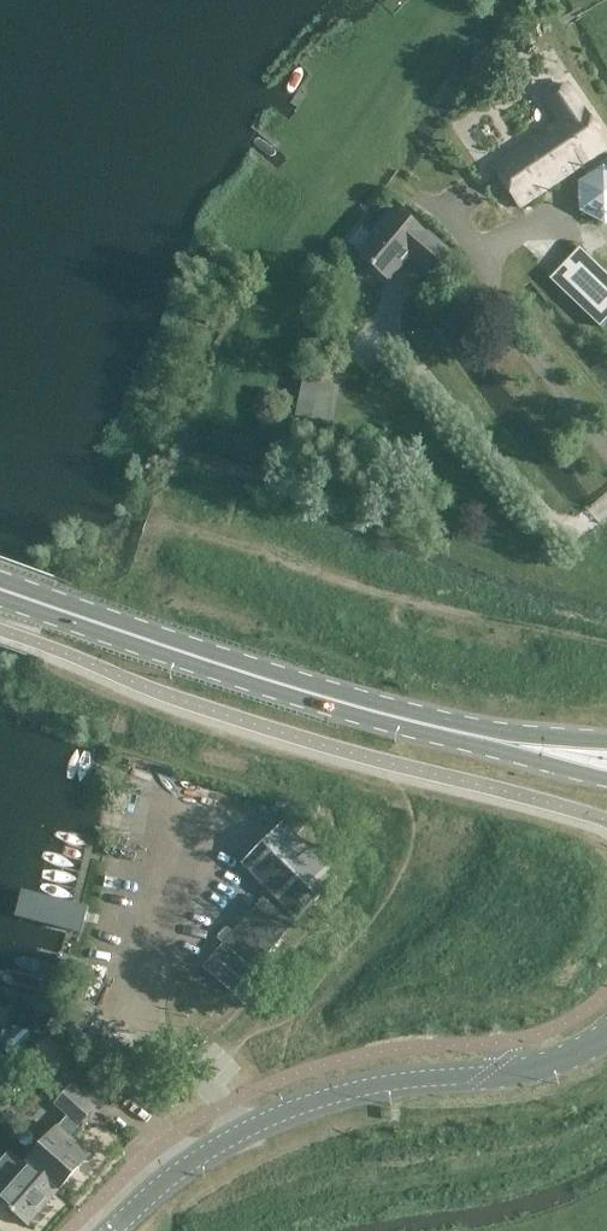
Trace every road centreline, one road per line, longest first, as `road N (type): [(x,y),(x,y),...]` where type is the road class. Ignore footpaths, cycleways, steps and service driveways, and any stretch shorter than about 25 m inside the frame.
road 1 (secondary): [(606,1034),(535,1066),(354,1088),(296,1107),(216,1147),(128,1217)]
road 2 (primary): [(402,717),(0,588)]
road 3 (primary): [(402,717),(606,776)]
road 4 (primary): [(606,739),(402,717)]

